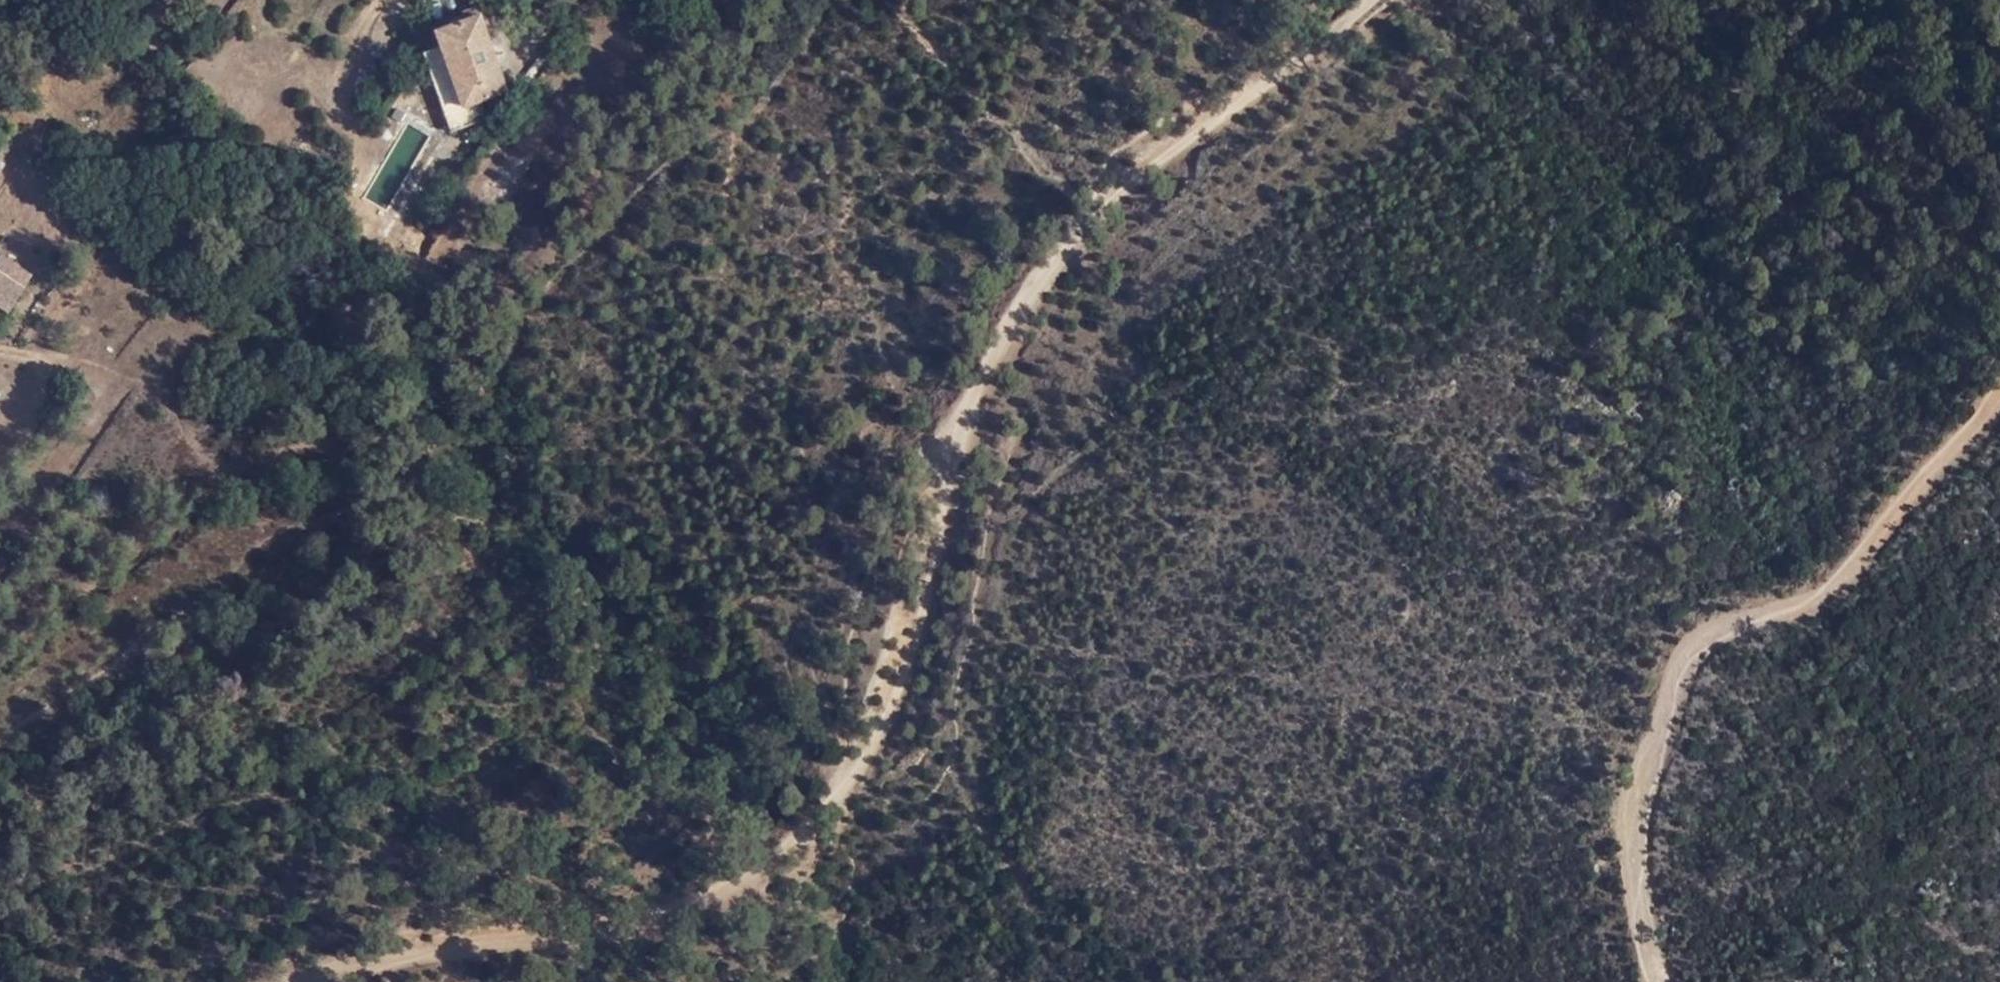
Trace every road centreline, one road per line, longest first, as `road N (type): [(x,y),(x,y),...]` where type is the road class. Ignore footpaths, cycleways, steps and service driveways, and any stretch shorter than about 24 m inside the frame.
road 1 (track): [(292,981),(647,925),(749,871),(823,813),(875,748),(914,649),(927,528),(999,357),(1127,174),(1361,0)]
road 2 (track): [(1999,386),(1827,593),(1705,632),(1687,653),(1624,827),(1655,981)]

